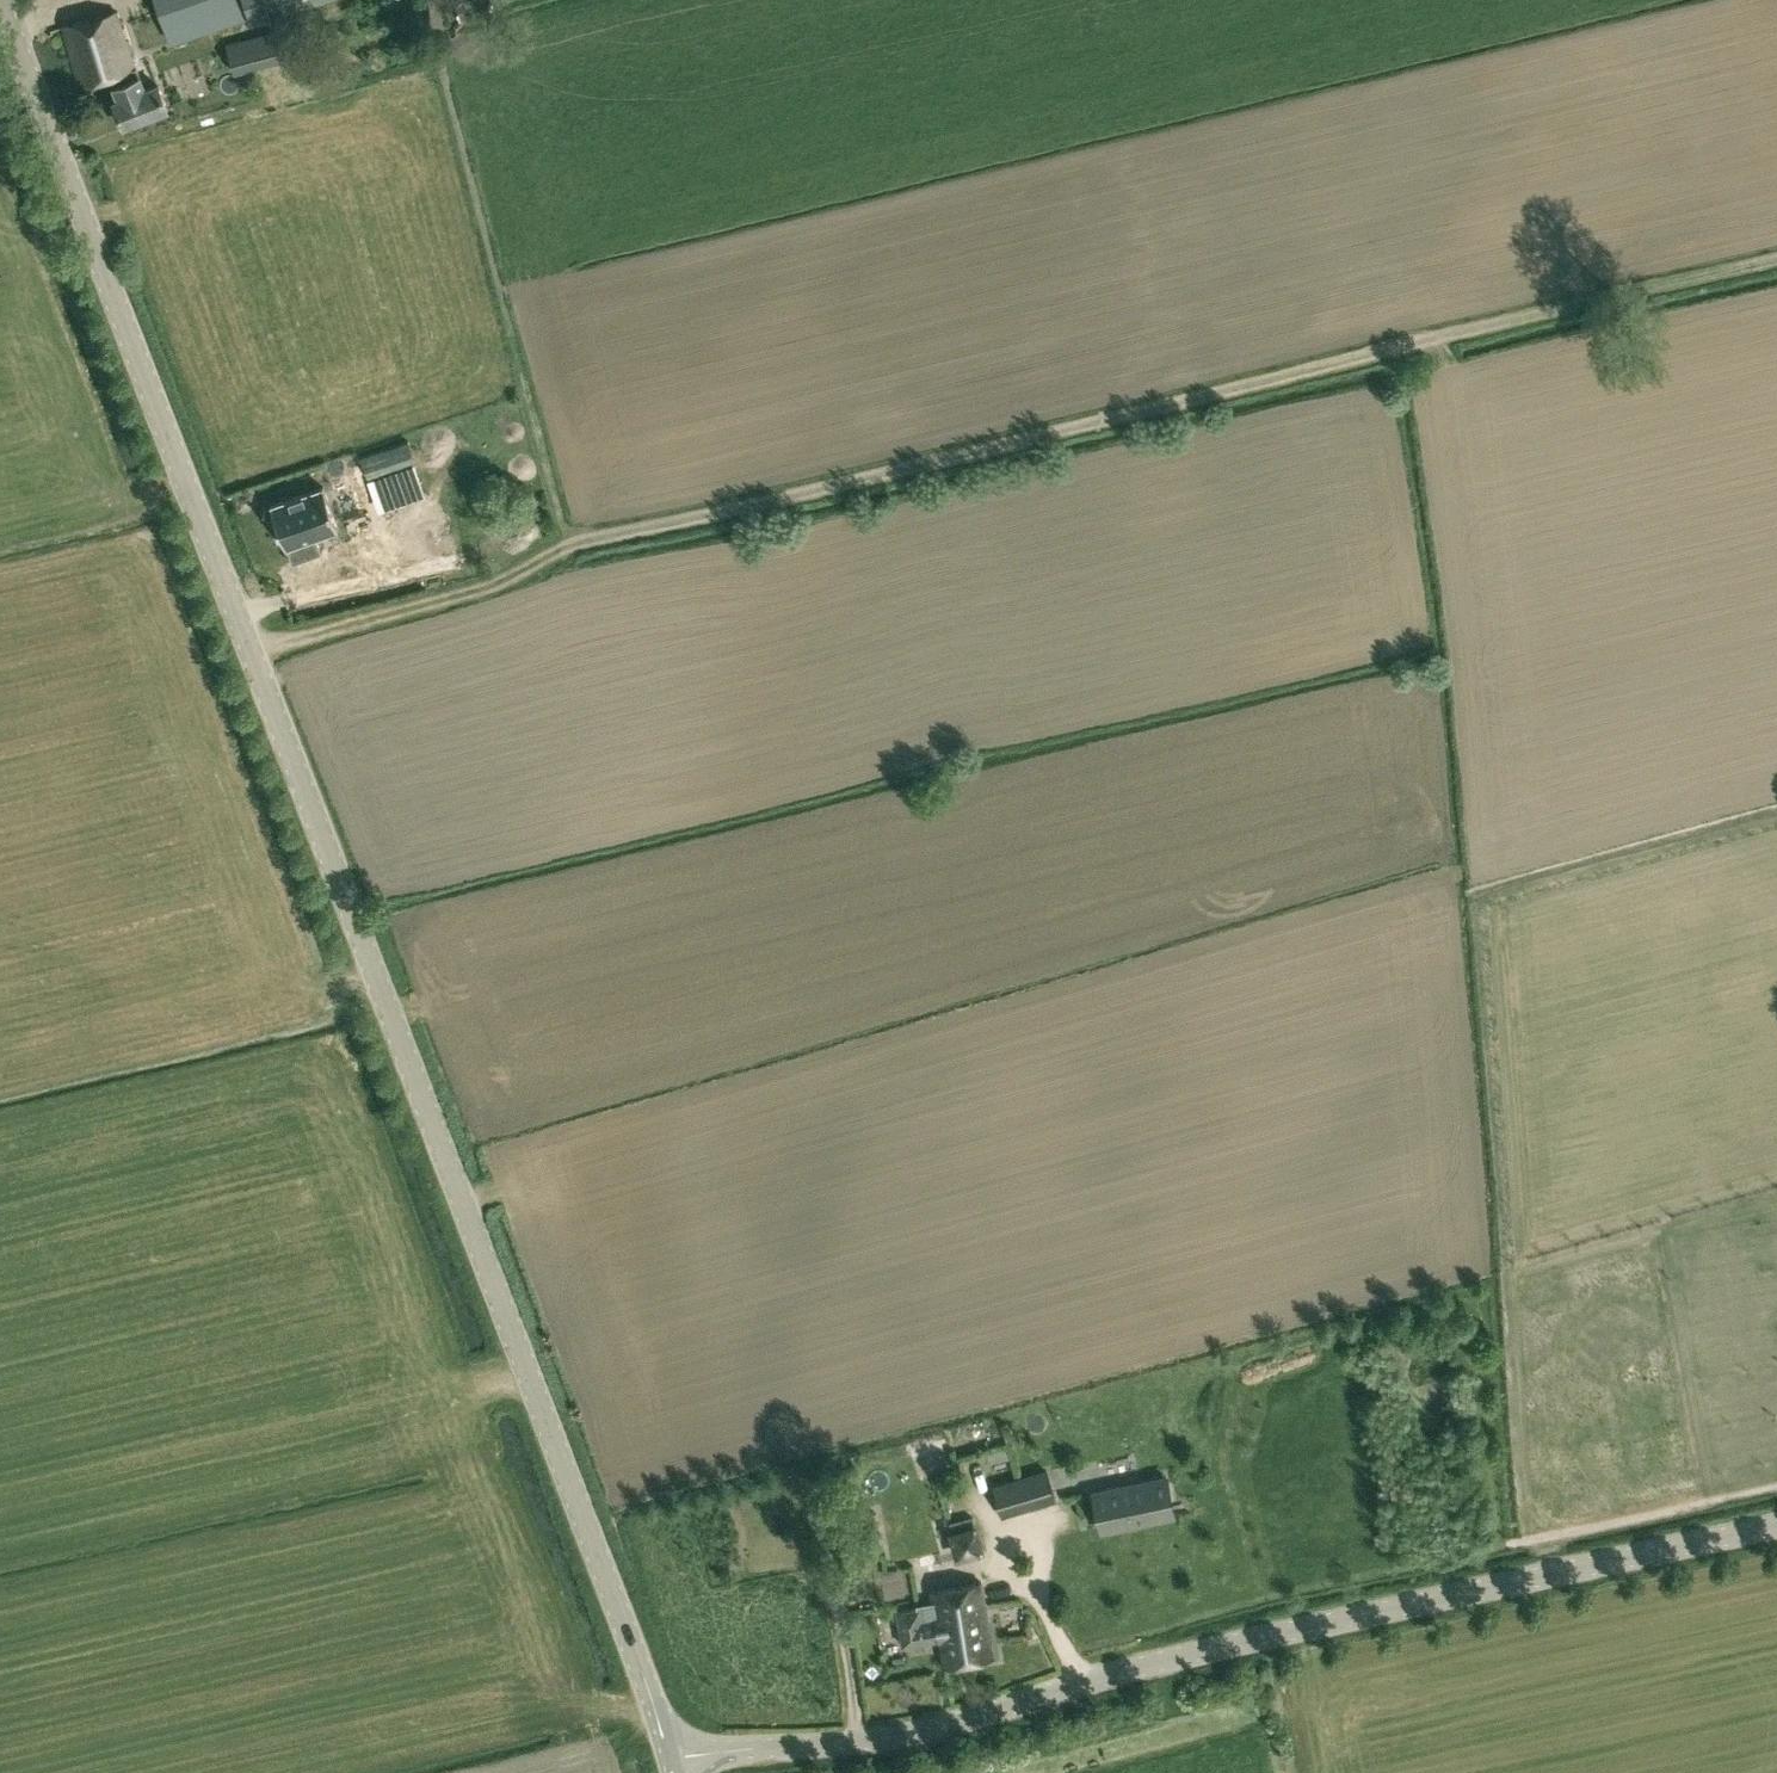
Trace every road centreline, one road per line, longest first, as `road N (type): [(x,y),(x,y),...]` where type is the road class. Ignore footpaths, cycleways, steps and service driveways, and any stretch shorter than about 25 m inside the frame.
road 1 (tertiary): [(670,1760),(658,1712),(0,8)]
road 2 (tertiary): [(670,1760),(951,1726),(1072,1687),(1343,1621),(1776,1526)]

